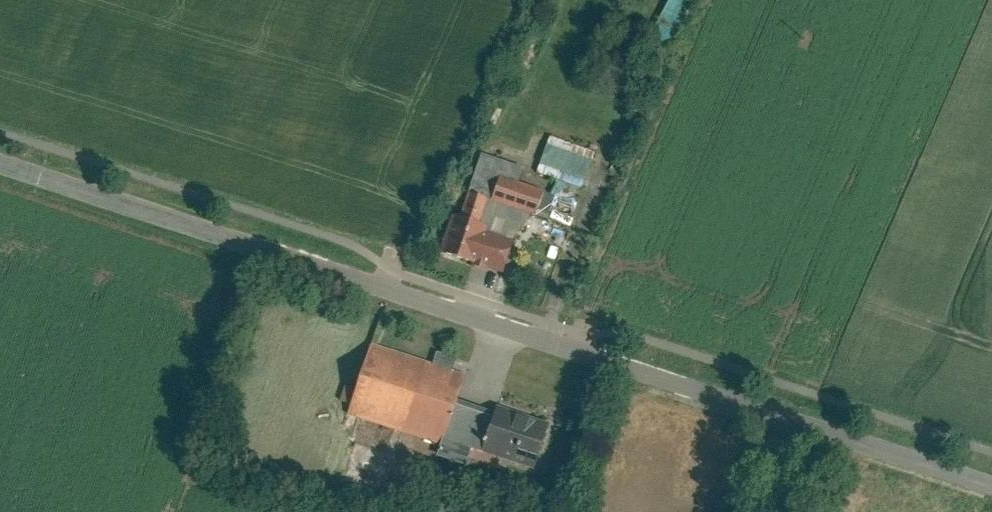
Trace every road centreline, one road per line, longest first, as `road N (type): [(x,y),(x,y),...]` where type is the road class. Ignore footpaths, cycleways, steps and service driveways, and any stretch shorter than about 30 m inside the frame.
road 1 (tertiary): [(0,160),(991,483)]

